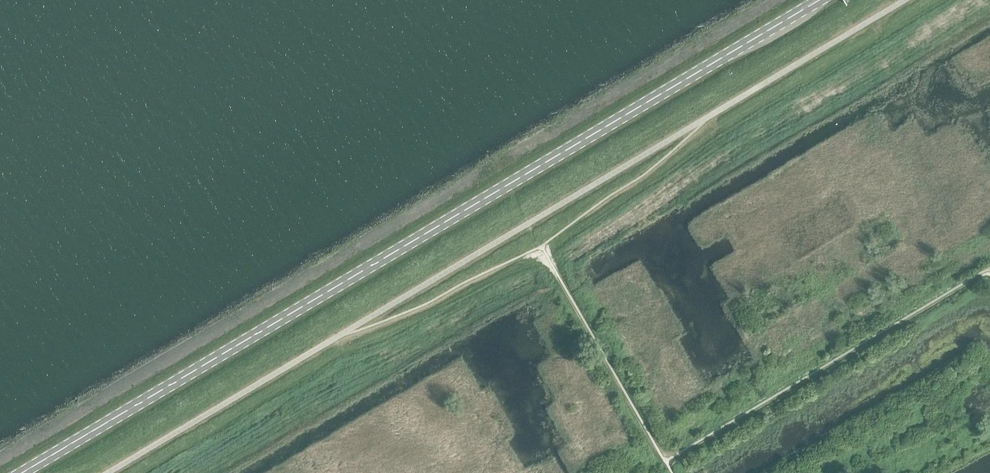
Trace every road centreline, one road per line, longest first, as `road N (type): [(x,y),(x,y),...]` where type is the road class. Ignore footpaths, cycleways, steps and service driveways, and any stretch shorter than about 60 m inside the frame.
road 1 (secondary): [(19,472),(818,0)]

